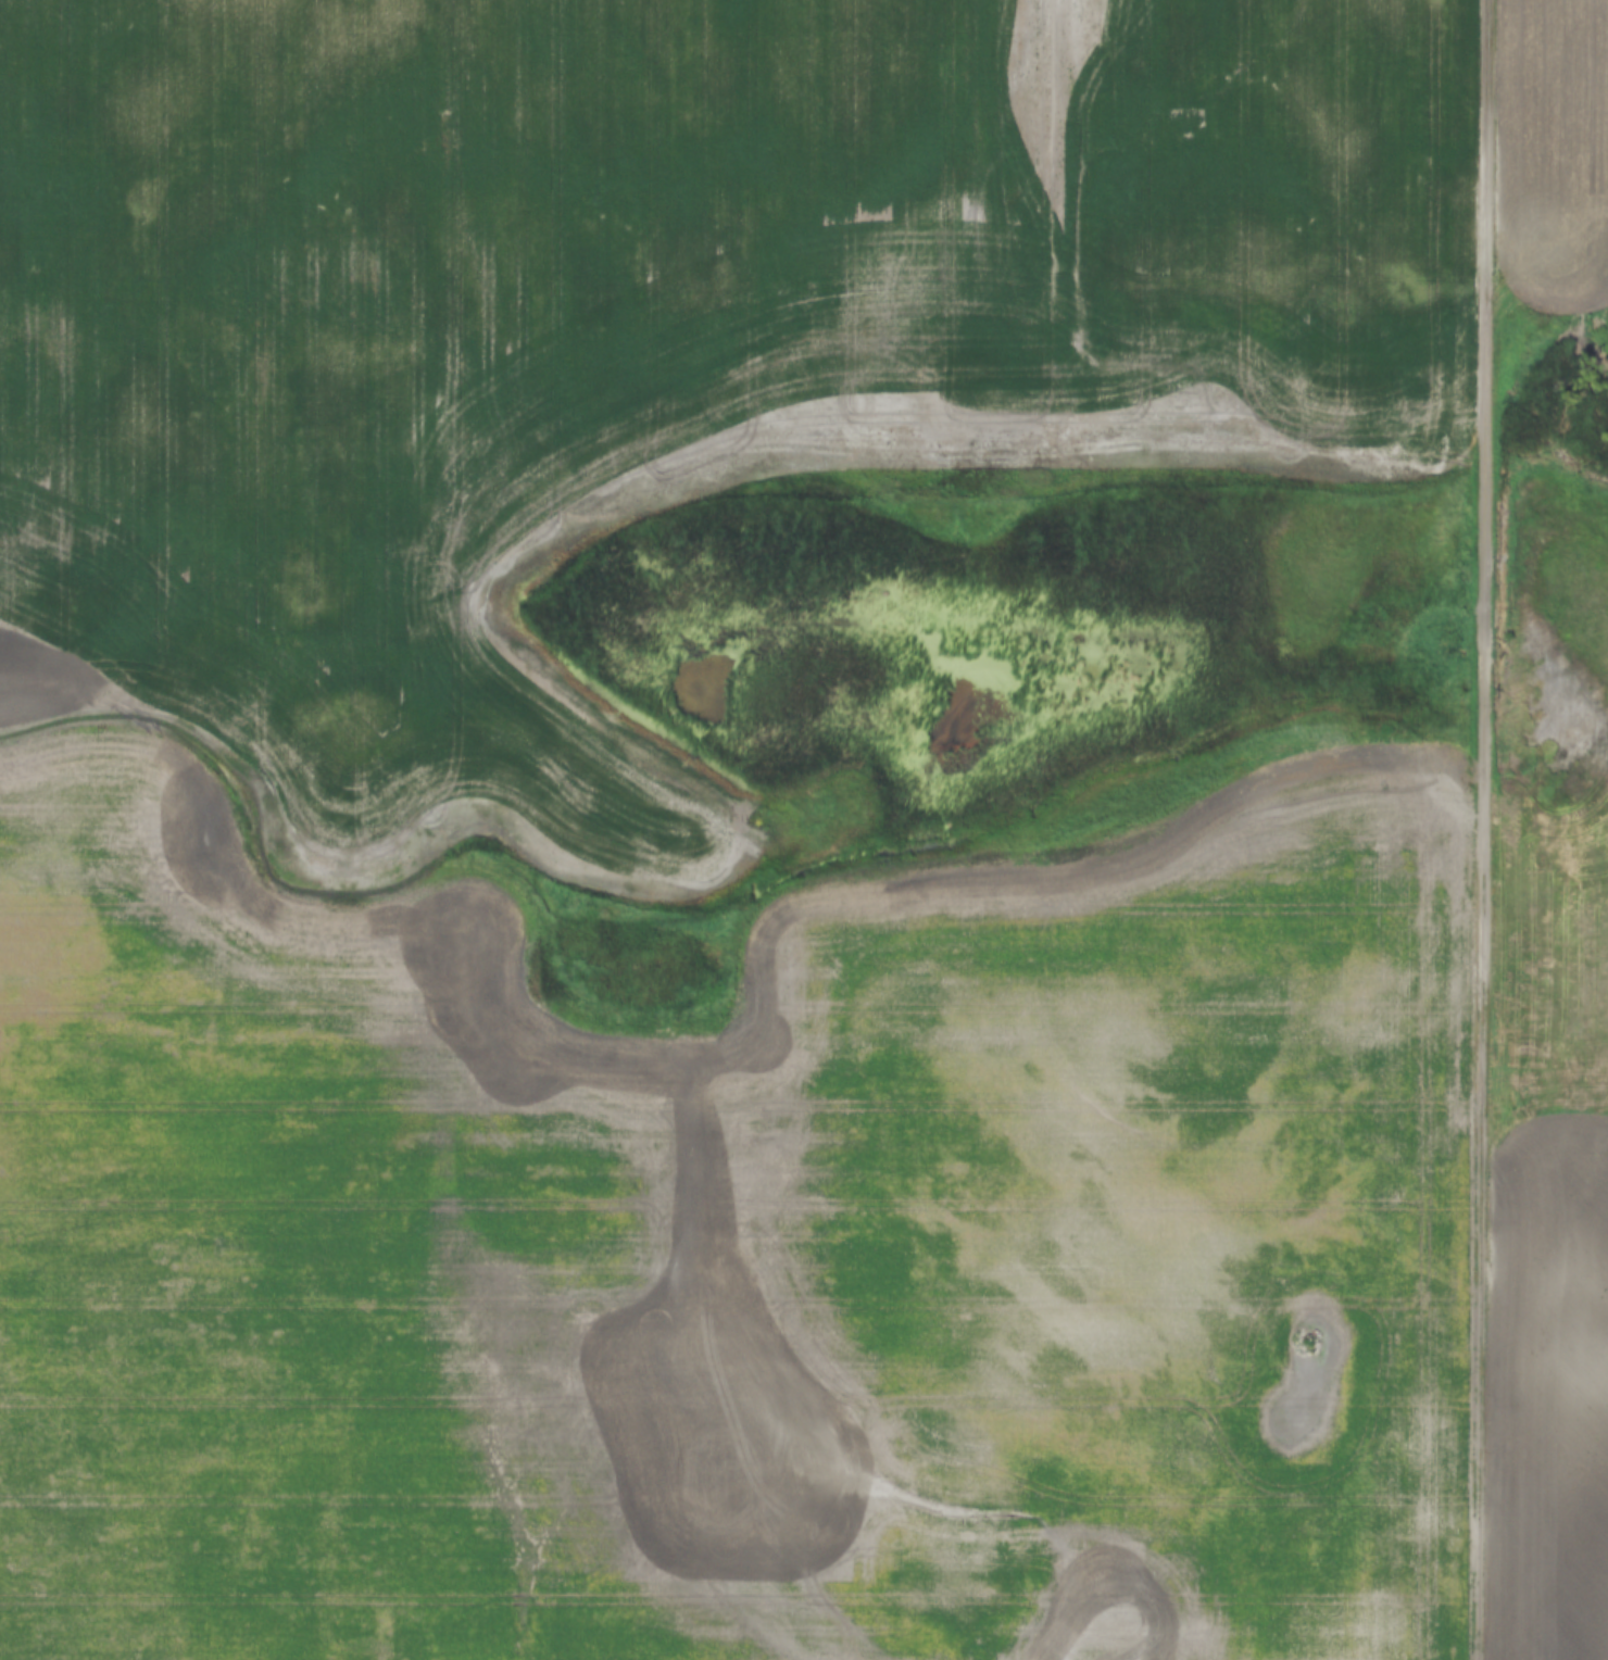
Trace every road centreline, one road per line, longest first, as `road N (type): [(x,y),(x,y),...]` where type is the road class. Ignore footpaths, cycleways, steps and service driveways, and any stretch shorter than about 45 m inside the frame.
road 1 (track): [(1482,0),(1481,1659)]

